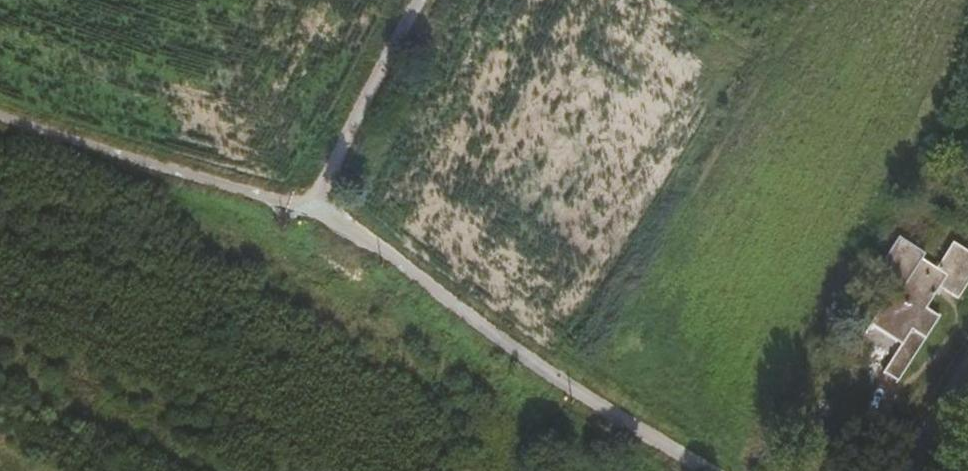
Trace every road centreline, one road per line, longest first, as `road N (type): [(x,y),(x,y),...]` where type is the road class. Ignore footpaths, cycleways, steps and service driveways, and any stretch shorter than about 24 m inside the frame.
road 1 (residential): [(308,207),(700,470)]
road 2 (residential): [(0,115),(308,207)]
road 3 (residential): [(424,0),(308,207)]

